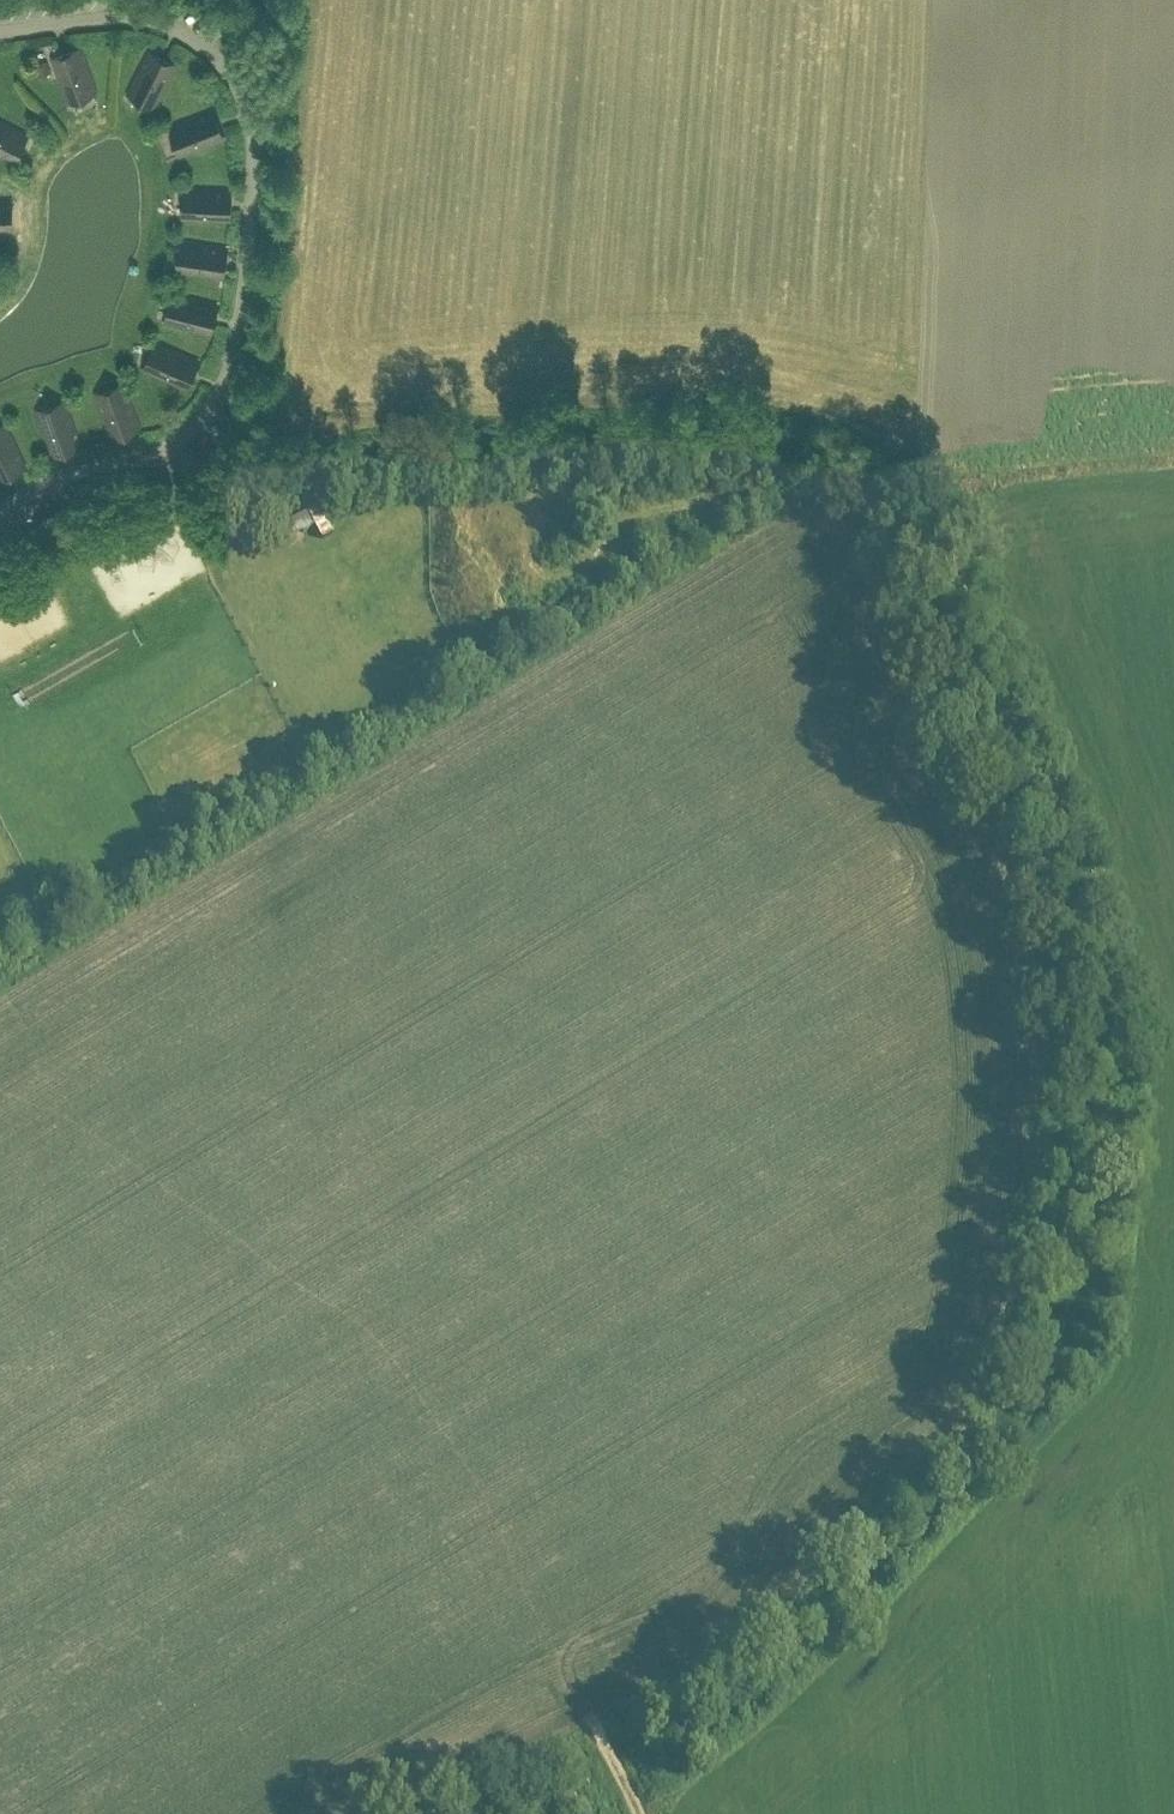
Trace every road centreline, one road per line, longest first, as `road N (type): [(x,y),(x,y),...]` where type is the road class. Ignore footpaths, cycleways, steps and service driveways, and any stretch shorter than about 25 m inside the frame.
road 1 (residential): [(0,30),(118,23),(167,30),(209,52),(241,88),(258,134),(261,196),(231,391),(202,424),(0,527)]

